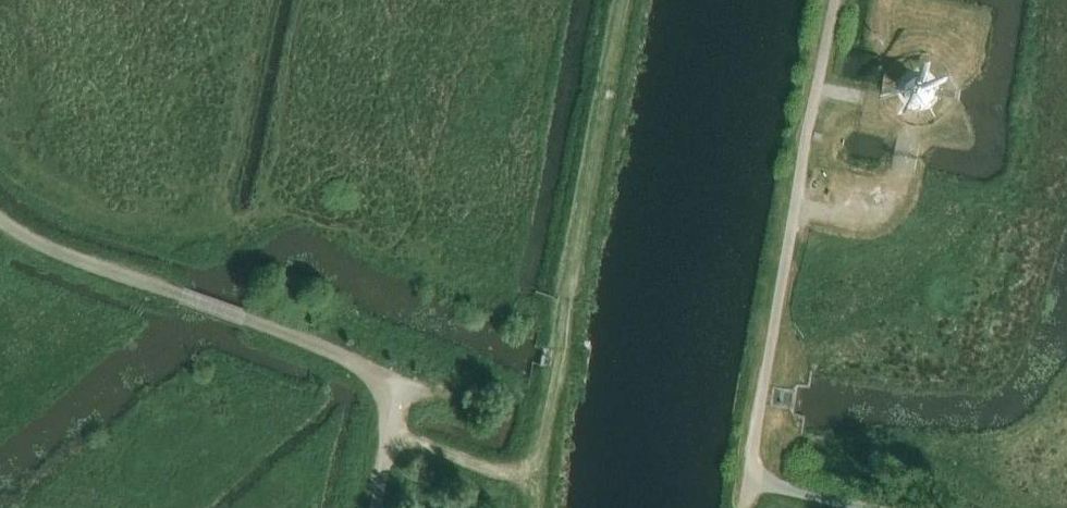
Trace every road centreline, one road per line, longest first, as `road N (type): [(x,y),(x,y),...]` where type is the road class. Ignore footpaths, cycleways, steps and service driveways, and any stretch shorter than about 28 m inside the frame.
road 1 (unclassified): [(863,507),(754,479),(837,0)]
road 2 (track): [(628,0),(534,507)]
road 3 (track): [(0,219),(93,265),(246,317),(407,385)]
road 4 (track): [(536,473),(515,478),(477,467),(393,432)]
road 5 (unclassified): [(378,507),(407,385)]

